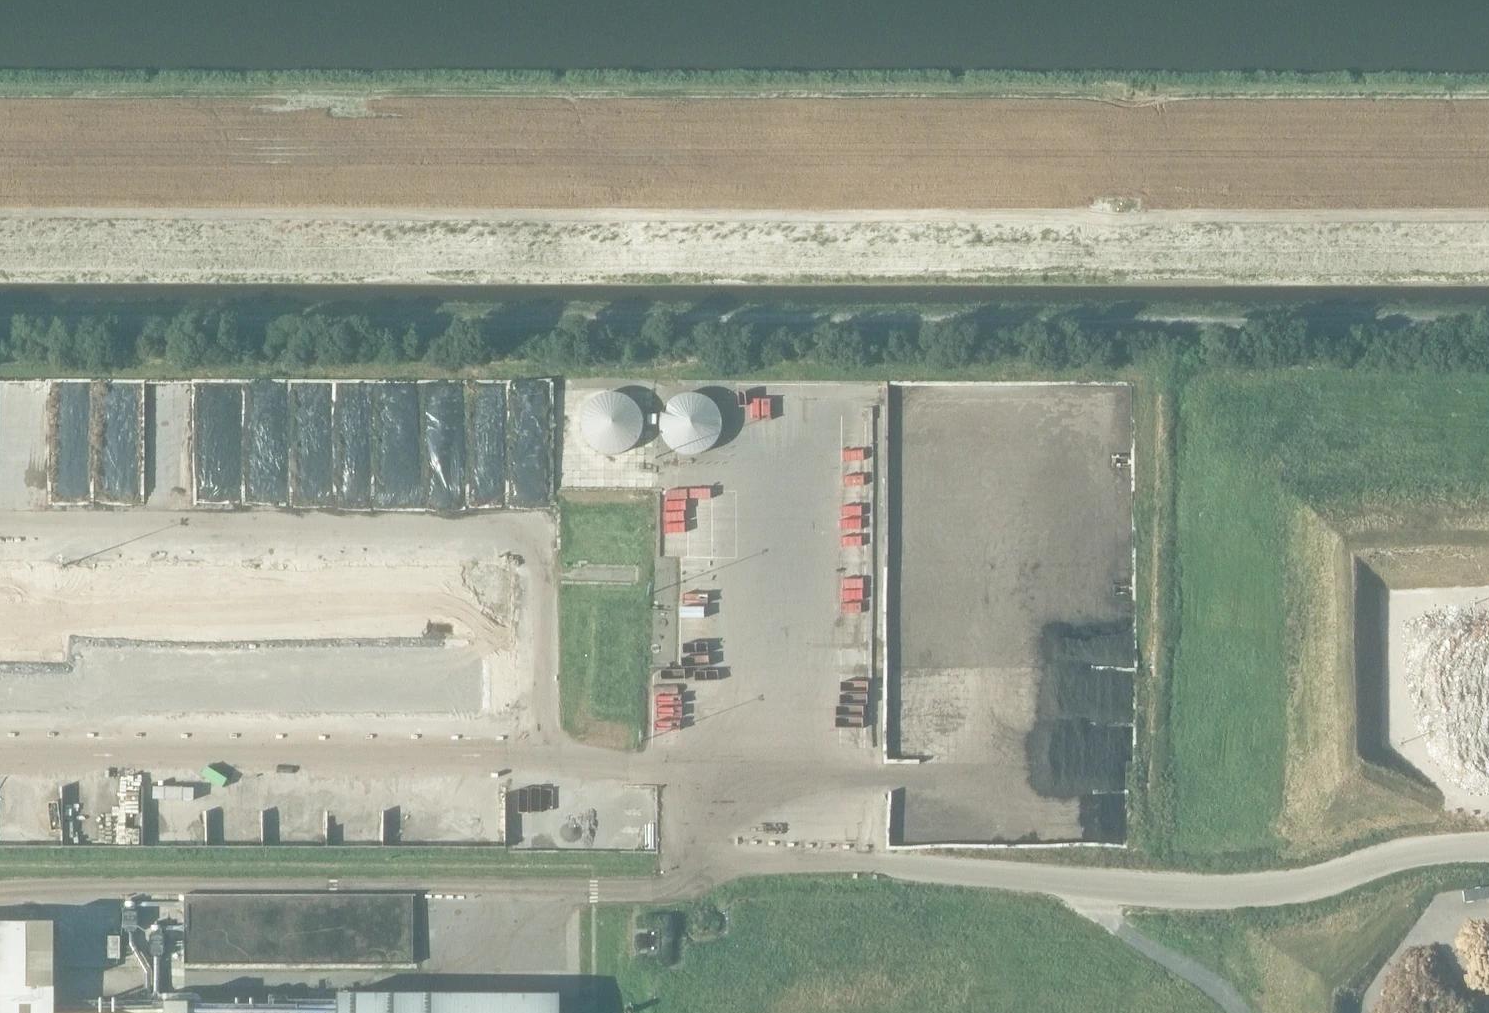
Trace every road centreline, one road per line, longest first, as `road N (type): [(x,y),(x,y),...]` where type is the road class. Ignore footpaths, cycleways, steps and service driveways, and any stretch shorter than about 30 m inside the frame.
road 1 (track): [(1488,322),(0,322)]

